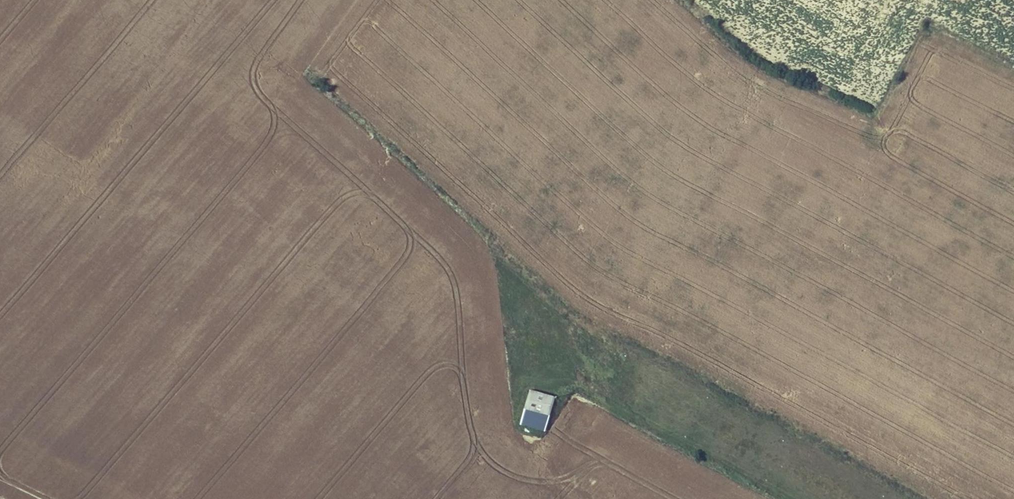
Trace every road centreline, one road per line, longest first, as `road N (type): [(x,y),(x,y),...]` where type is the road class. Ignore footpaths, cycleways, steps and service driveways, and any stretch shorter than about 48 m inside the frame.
road 1 (track): [(591,391),(787,498)]

